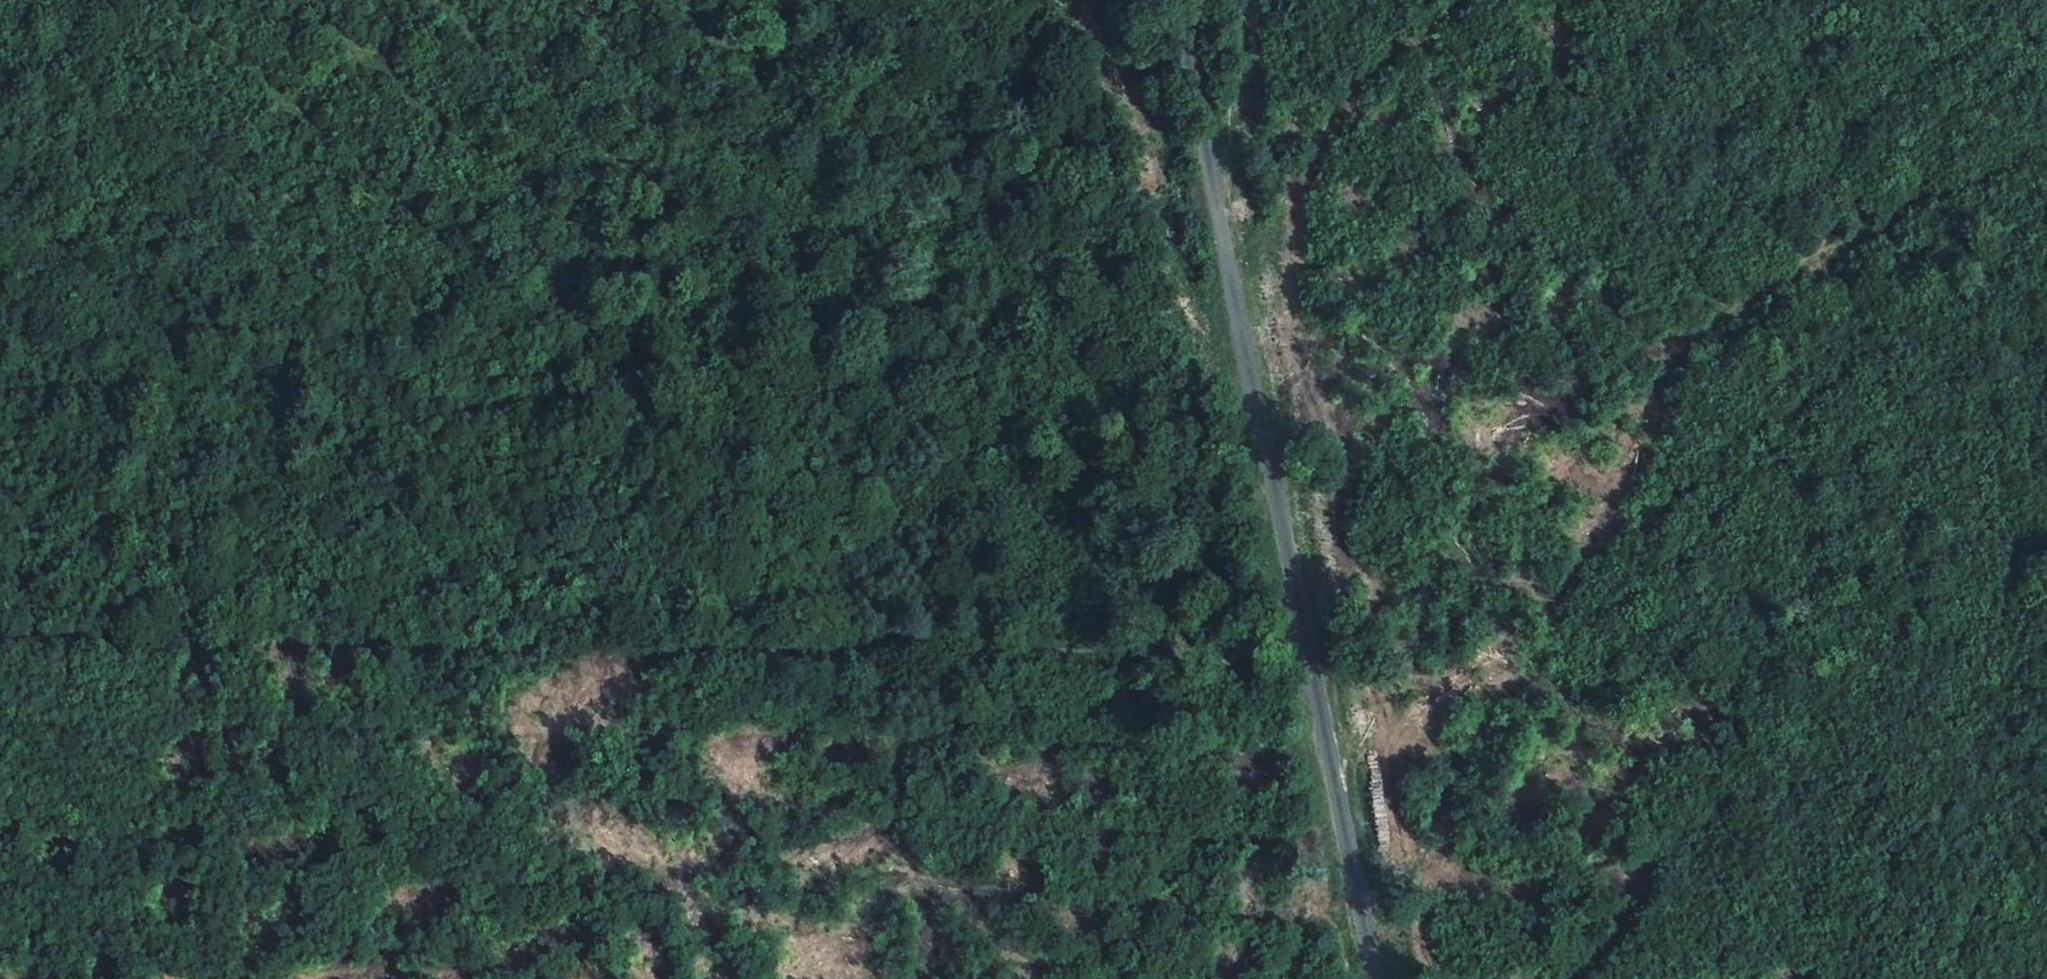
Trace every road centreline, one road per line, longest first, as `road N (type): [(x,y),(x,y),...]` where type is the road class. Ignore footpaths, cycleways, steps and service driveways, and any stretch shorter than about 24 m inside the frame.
road 1 (unclassified): [(1175,0),(1377,978)]

